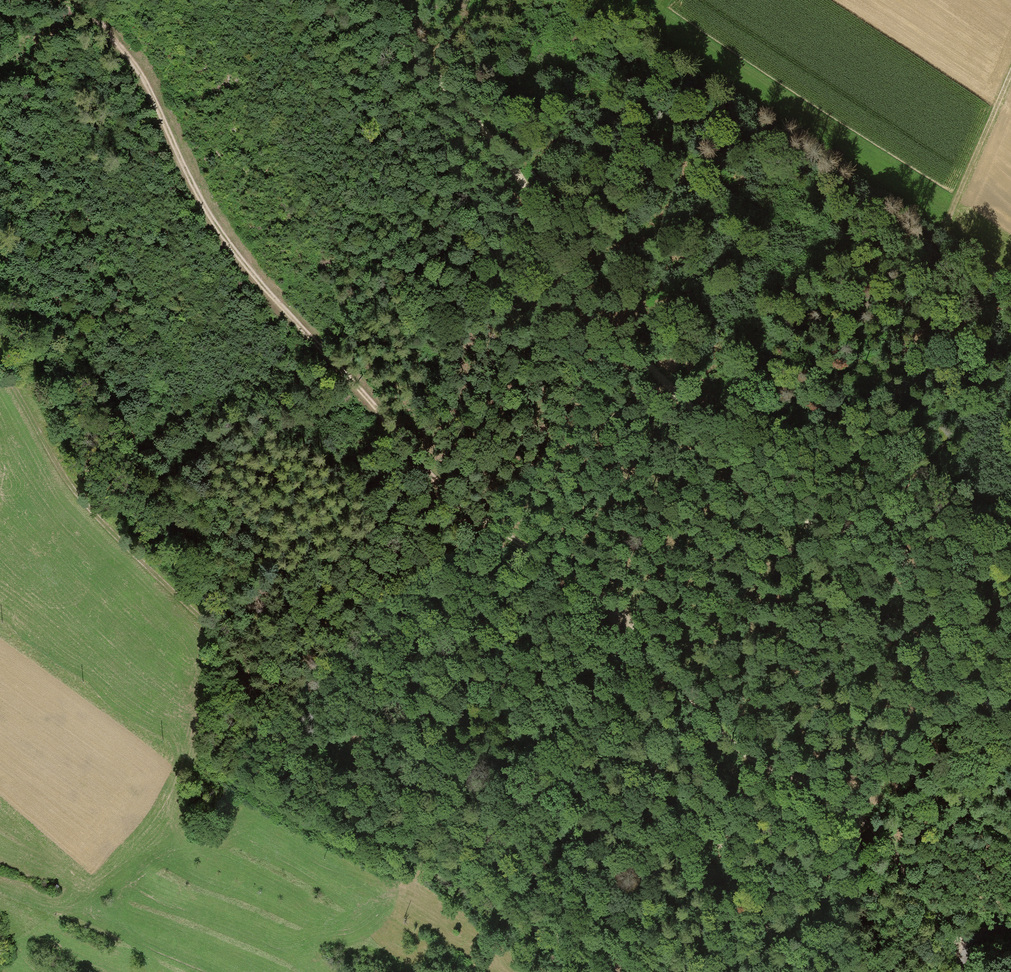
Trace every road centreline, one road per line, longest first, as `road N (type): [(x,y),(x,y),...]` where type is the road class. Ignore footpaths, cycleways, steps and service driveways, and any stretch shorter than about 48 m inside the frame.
road 1 (track): [(77,0),(138,75),(200,207),(236,261),(439,488),(617,616),(724,738),(863,817),(962,949)]
road 2 (track): [(354,0),(476,123),(614,345),(687,403),(763,488),(946,600),(1010,661)]
road 3 (track): [(0,359),(67,481),(209,628),(253,703),(315,779),(409,860),(453,884)]
road 4 (track): [(0,279),(75,343),(224,588),(253,703)]
road 5 (track): [(617,616),(650,750),(739,854),(796,971)]
road 6 (track): [(605,971),(453,884)]
road 7 (track): [(1010,69),(947,220)]

